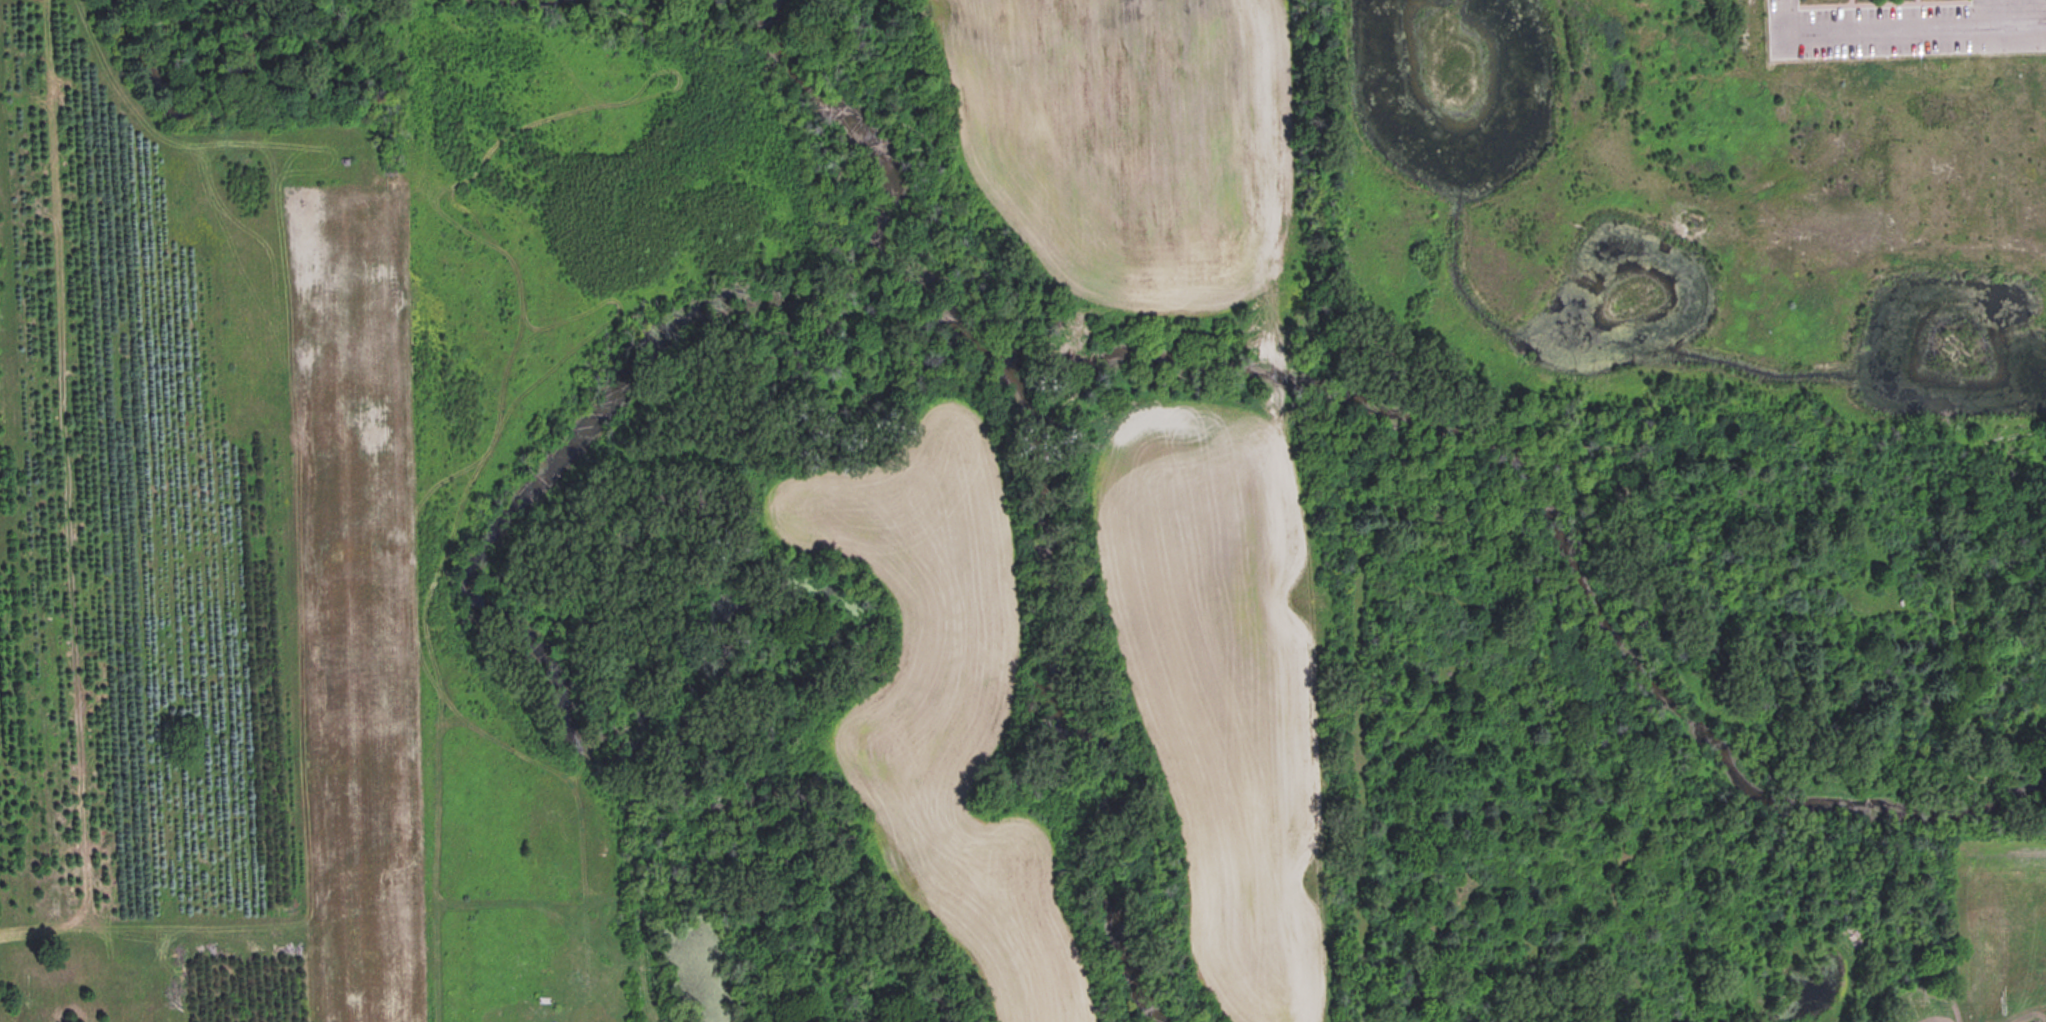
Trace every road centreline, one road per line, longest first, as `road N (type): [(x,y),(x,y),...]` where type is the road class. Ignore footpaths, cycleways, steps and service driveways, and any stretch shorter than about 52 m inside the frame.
road 1 (residential): [(2045,28),(1786,35)]

